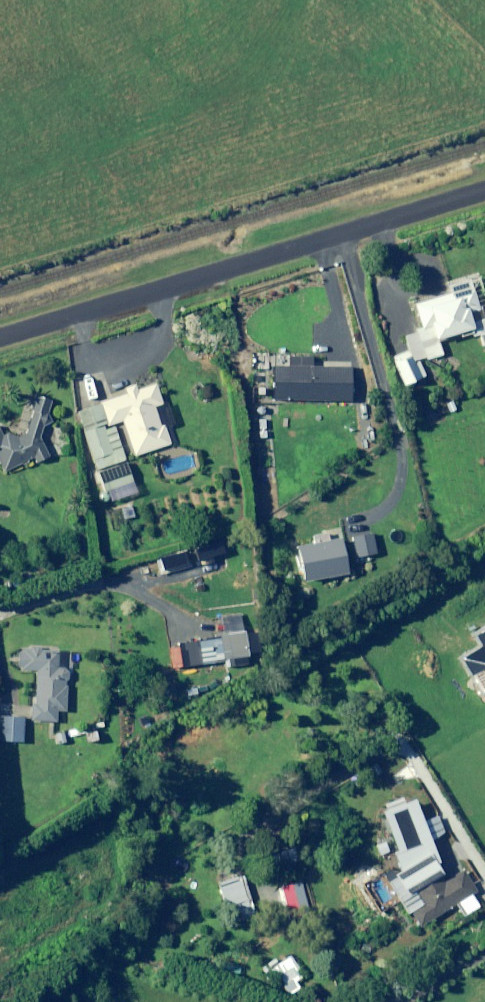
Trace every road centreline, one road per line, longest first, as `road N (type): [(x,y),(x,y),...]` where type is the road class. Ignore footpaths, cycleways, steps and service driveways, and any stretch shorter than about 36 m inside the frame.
road 1 (residential): [(0,337),(484,191)]

